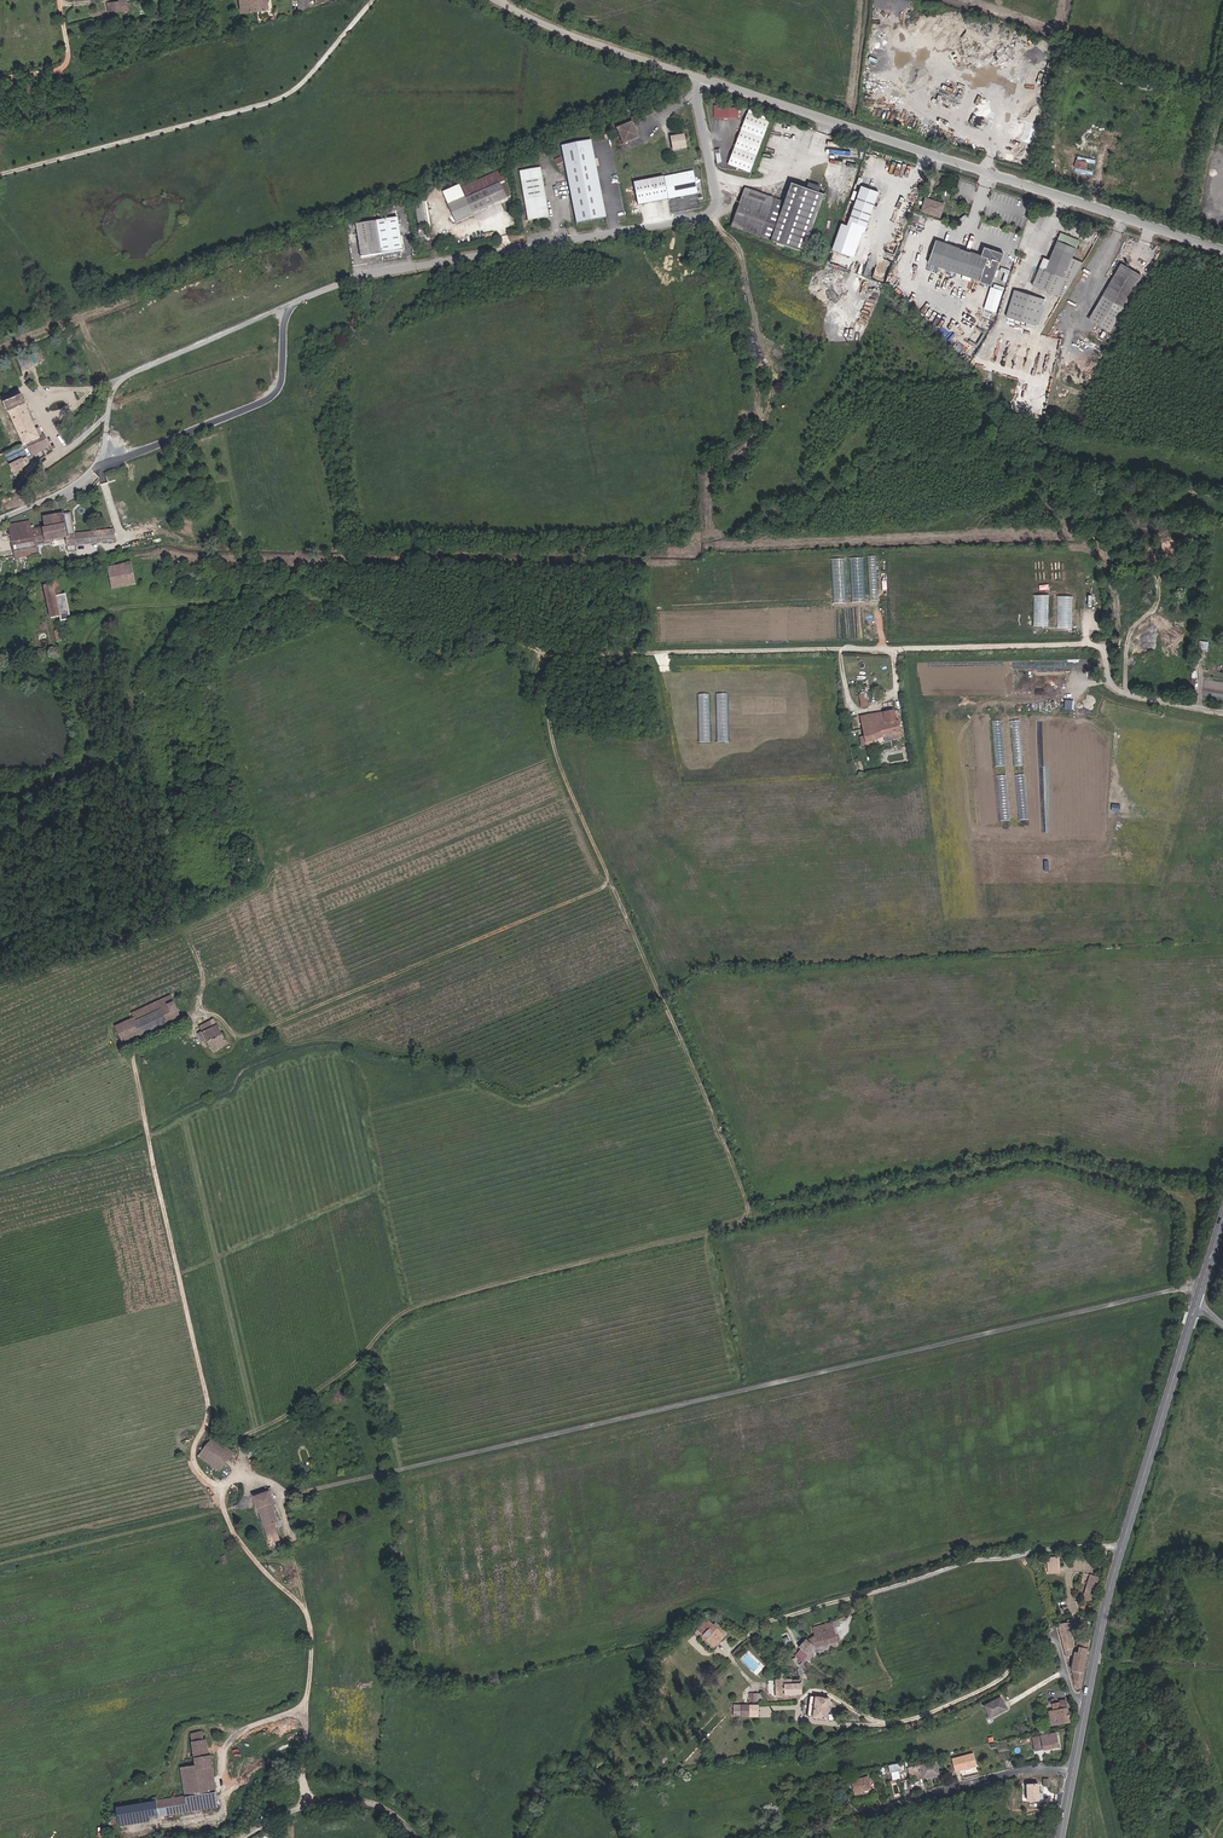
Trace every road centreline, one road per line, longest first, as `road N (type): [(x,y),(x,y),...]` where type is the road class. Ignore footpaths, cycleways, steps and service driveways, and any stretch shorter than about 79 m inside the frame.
road 1 (track): [(229,1491),(194,1454),(208,1408),(147,1128),(118,1064),(133,1043),(187,1016),(211,1012),(244,1034),(258,1033),(605,888),(611,881),(603,860),(563,773),(541,655),(1094,645),(1120,691),(1200,706)]
road 2 (unclassified): [(1200,1289),(311,1489)]
road 3 (unclassified): [(702,76),(699,105),(716,197),(709,214),(368,275),(123,377)]
road 4 (tertiary): [(1222,248),(702,76)]
road 5 (track): [(97,607),(306,593),(441,655),(492,638),(547,652)]
road 6 (track): [(224,1780),(227,1748),(239,1732),(300,1707),(314,1670),(307,1612),(269,1574),(226,1501),(232,1482),(251,1476),(311,1489)]
road 7 (track): [(0,172),(280,100),(300,89),(378,0)]
road 8 (primary): [(1196,1302),(1117,1569),(1087,1706)]
road 9 (track): [(202,1014),(205,974),(187,934),(261,888),(269,864),(223,673)]
road 10 (track): [(0,1563),(229,1510)]
road 11 (tertiary): [(702,76),(506,0)]
road 12 (unclassified): [(411,1837),(386,1814),(348,1802),(300,1808),(236,1837)]
road 13 (track): [(401,1519),(296,1553),(307,1612)]
road 14 (primary): [(1087,1706),(1060,1837)]
road 15 (track): [(0,80),(64,63),(59,0)]

